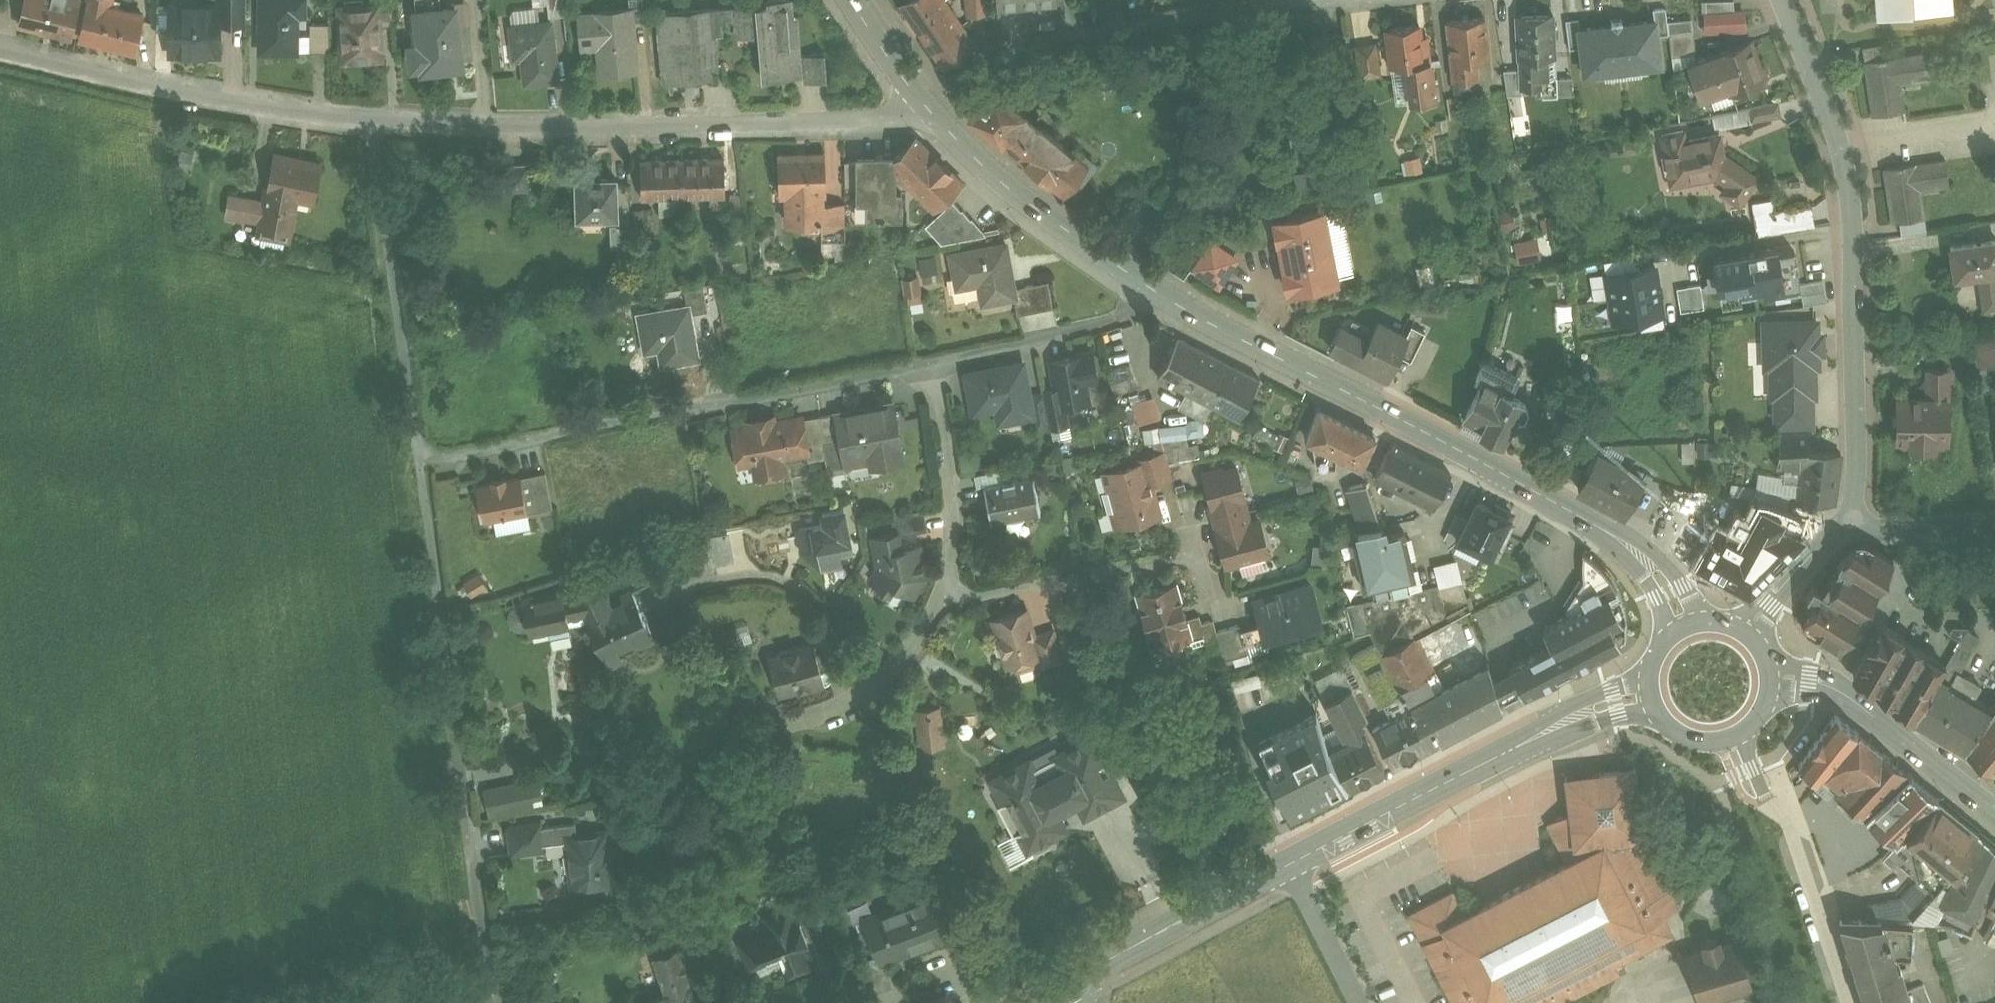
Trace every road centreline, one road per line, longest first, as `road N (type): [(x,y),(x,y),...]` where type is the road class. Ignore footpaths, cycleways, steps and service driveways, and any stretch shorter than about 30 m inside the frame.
road 1 (residential): [(924,101),(877,122),(514,131),(151,90),(0,55)]
road 2 (secondary): [(1043,994),(1353,828),(1616,703),(1651,696)]
road 3 (secondary): [(1683,628),(1669,586),(1621,536),(1177,299)]
road 4 (residential): [(1848,518),(1857,493),(1851,163),(1780,0)]
road 5 (residential): [(455,452),(929,357)]
road 6 (secondary): [(1177,299),(1023,192),(924,101)]
road 7 (residential): [(1290,6),(1062,40),(977,66)]
road 8 (residential): [(1854,1002),(1788,821),(1735,736)]
road 9 (tertiary): [(1771,683),(1835,687),(1994,808)]
road 10 (residential): [(929,357),(1177,299)]
road 11 (residential): [(1191,555),(975,596),(947,585)]
road 12 (residential): [(692,585),(732,574),(796,581),(878,684)]
road 13 (residential): [(947,585),(952,488),(929,357)]
road 14 (residential): [(1736,627),(1848,518)]
road 15 (residential): [(1994,523),(1922,529),(1848,518)]
road 16 (secondary): [(924,101),(853,0)]
road 17 (residential): [(878,684),(920,638),(947,585)]

